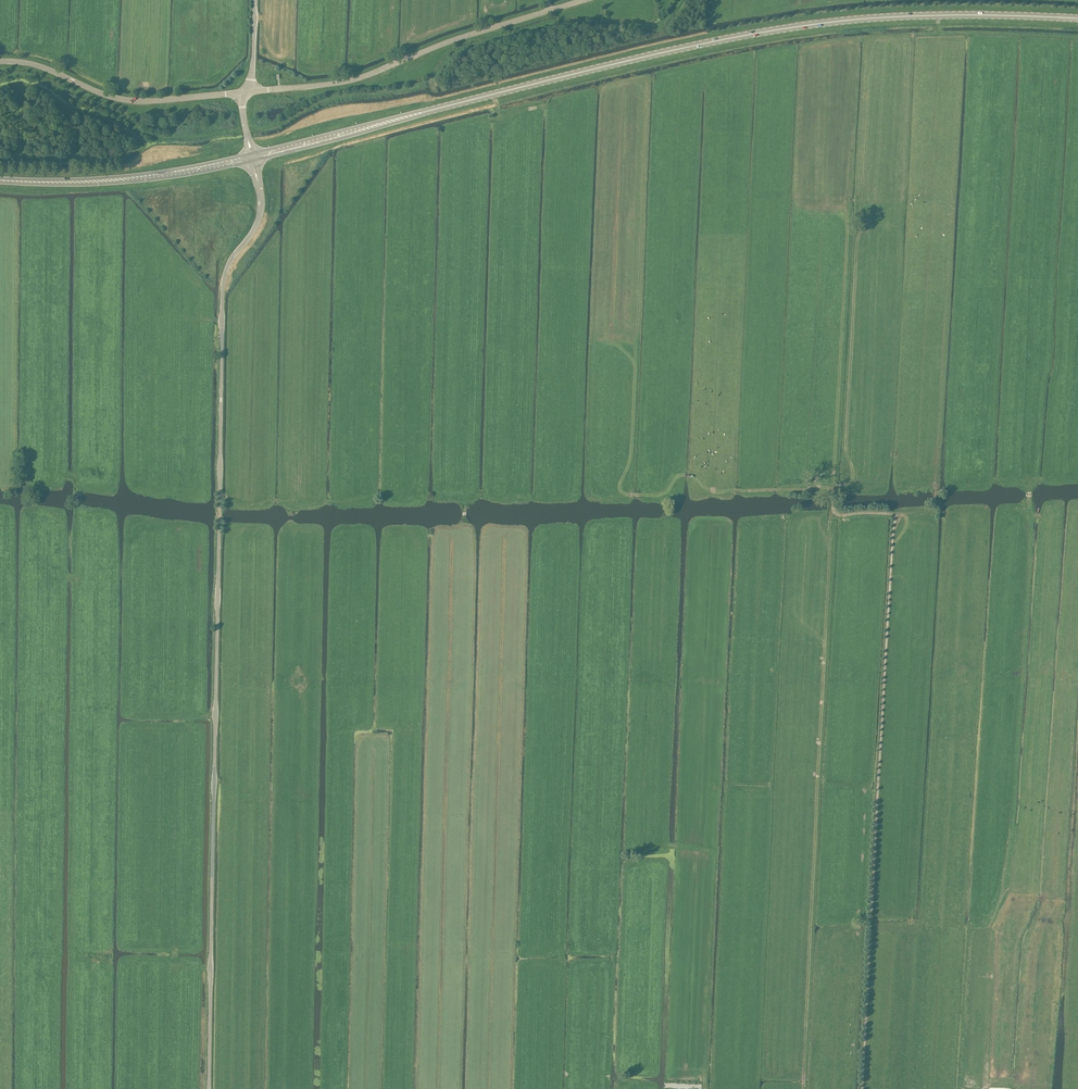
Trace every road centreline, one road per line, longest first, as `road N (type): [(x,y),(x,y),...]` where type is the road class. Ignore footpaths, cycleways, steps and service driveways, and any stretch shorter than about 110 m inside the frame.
road 1 (tertiary): [(208,1088),(222,299),(228,264),(257,223),(252,157)]
road 2 (primary): [(1077,18),(863,19),(731,38),(252,157)]
road 3 (unclassified): [(249,92),(343,84),(586,0)]
road 4 (unclassified): [(0,61),(34,64),(129,101),(240,93)]
road 5 (primary): [(136,179),(0,180)]

